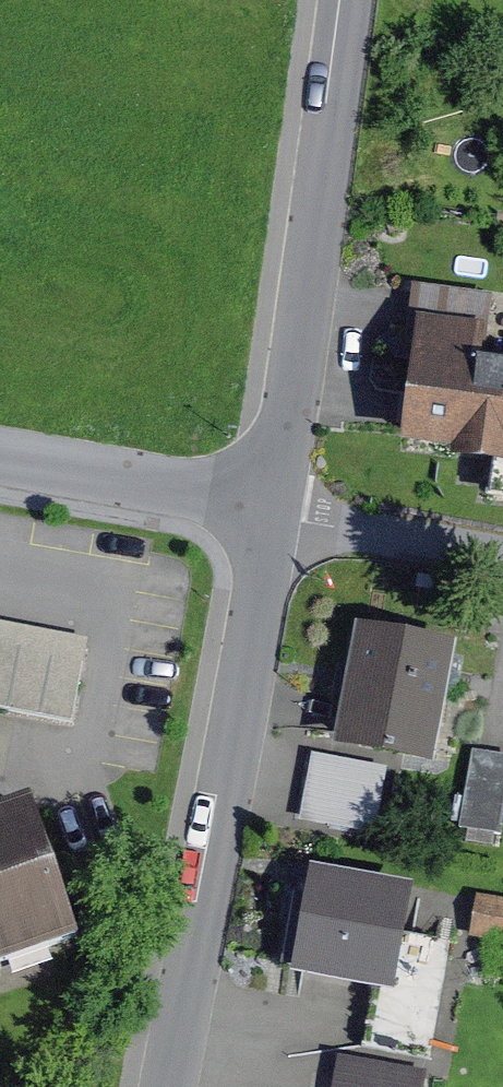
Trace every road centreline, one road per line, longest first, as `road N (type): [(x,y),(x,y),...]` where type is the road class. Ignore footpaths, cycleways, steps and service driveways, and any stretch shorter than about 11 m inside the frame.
road 1 (residential): [(169,1086),(277,506)]
road 2 (residential): [(277,506),(309,393),(355,0)]
road 3 (residential): [(0,455),(277,506)]

